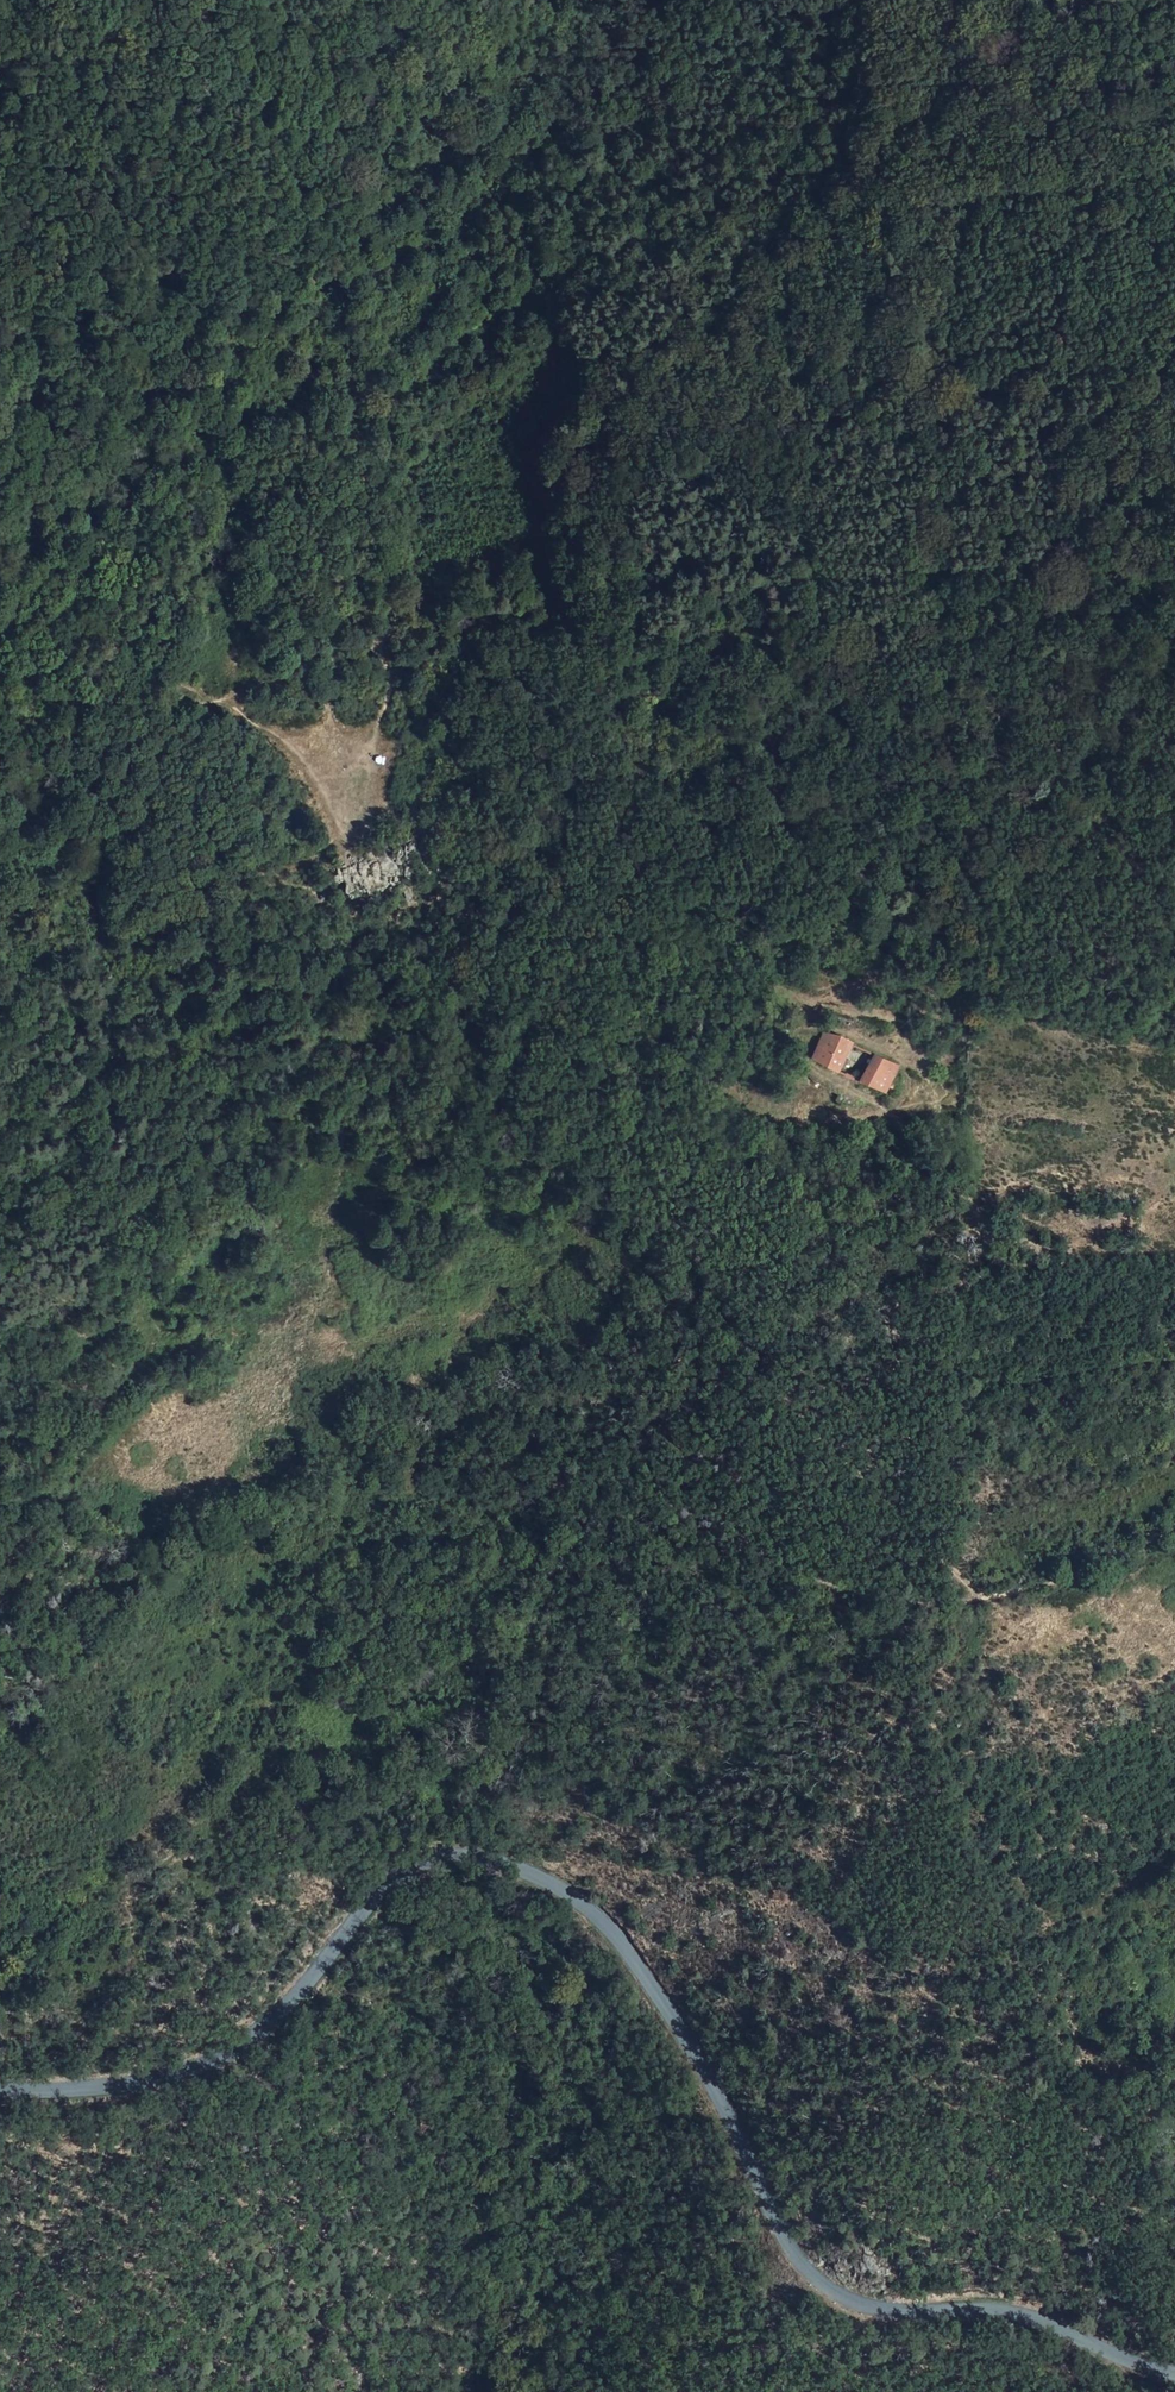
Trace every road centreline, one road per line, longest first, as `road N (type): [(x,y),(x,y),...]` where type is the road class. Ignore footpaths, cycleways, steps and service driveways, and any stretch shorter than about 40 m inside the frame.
road 1 (tertiary): [(0,2092),(100,2089),(222,2057),(296,1997),(393,1878),(420,1862),(486,1858),(572,1895),(609,1928),(710,2080),(787,2240),(825,2285),(866,2305),(901,2310),(1033,2316),(1132,2363),(1174,2374)]
road 2 (track): [(1174,1530),(1082,1574),(935,1607),(870,1596),(604,1496),(461,1465),(384,1468),(200,1528),(153,1557),(62,1663),(0,1703)]
road 3 (track): [(380,647),(392,615),(401,459),(414,432),(582,283),(717,222),(1174,166)]
road 4 (track): [(983,1600),(784,1396),(804,1387),(886,1388),(948,1376),(957,1361),(949,1352),(893,1330),(891,1313),(1104,1233)]
road 5 (track): [(0,747),(211,700),(380,647)]
road 6 (track): [(1045,1256),(1035,1246),(989,1238),(963,1192),(884,1106),(815,1070)]

